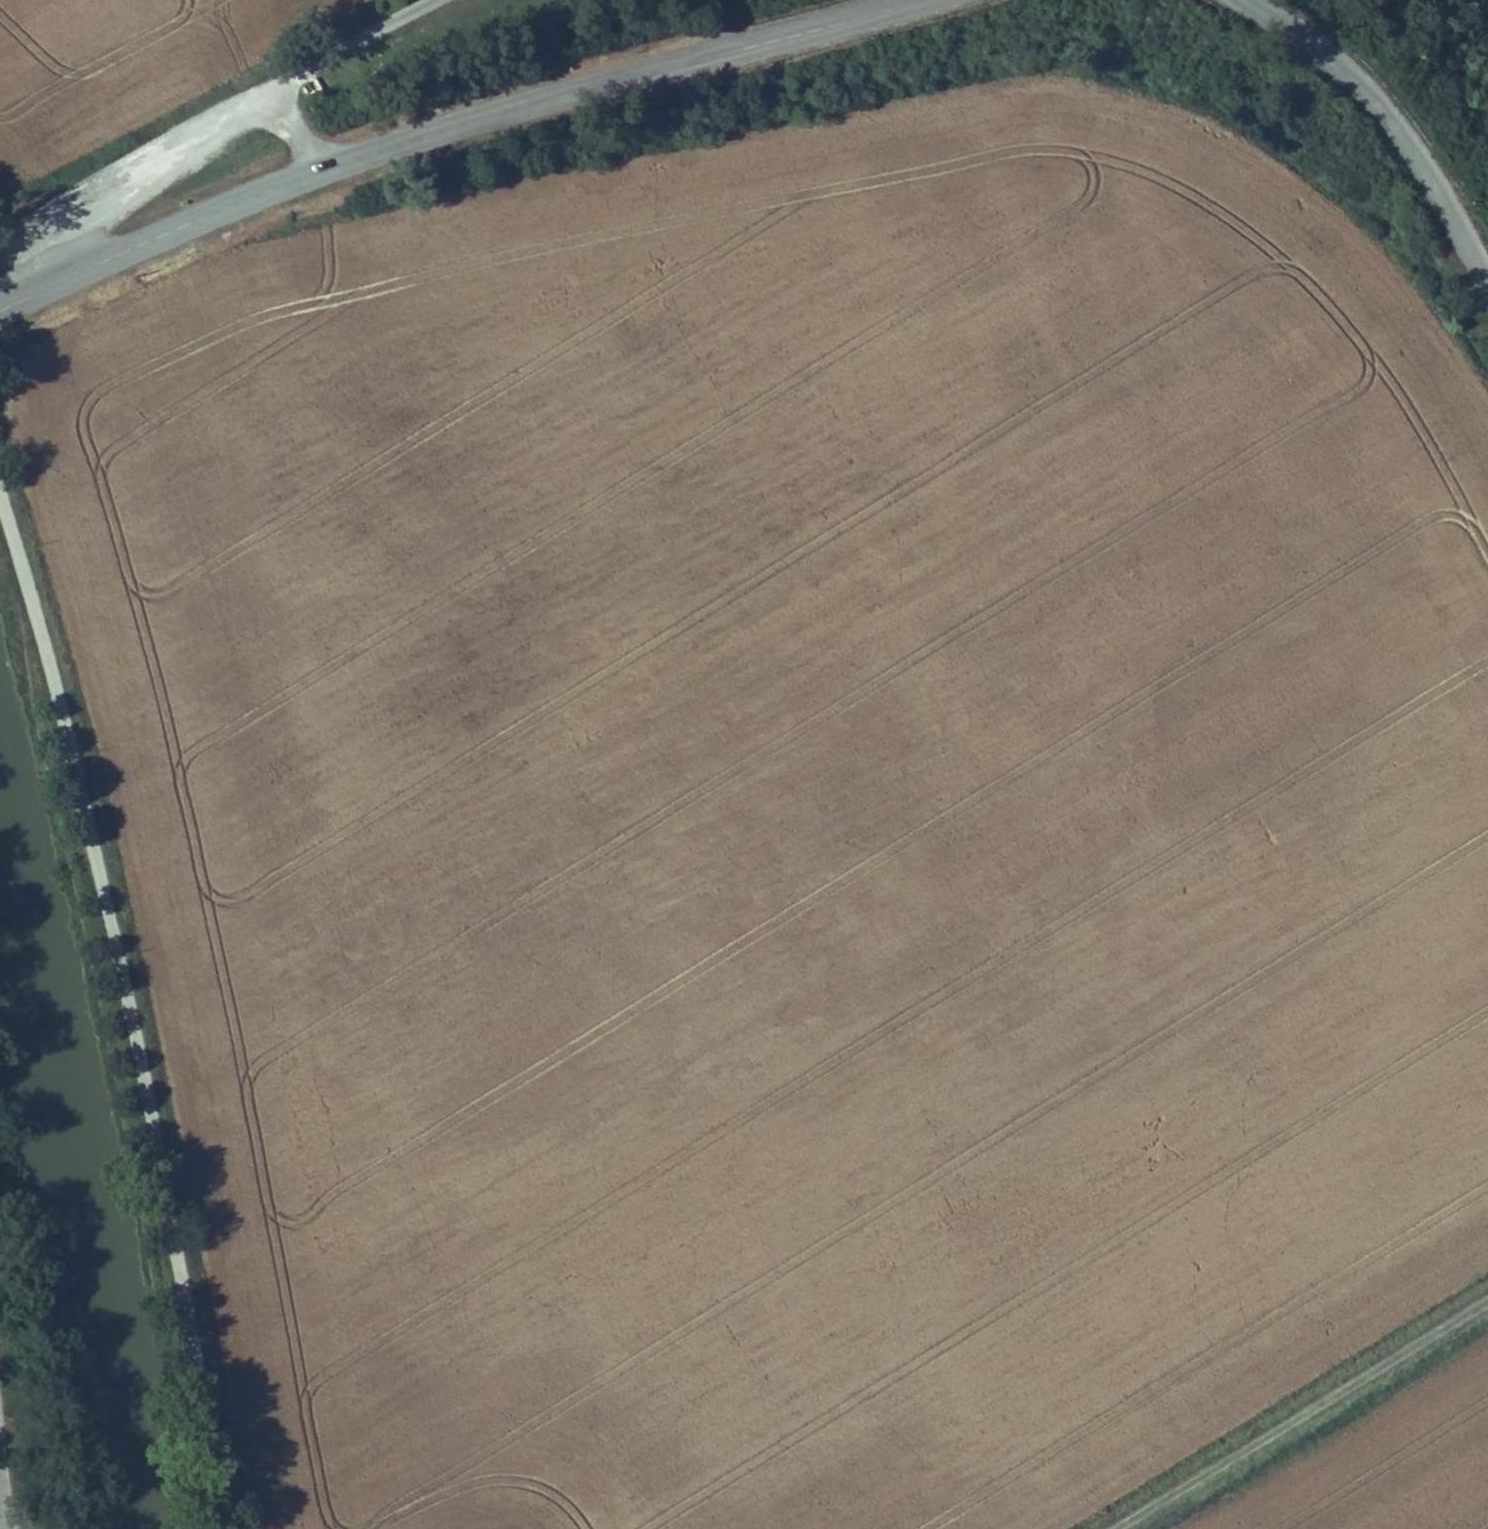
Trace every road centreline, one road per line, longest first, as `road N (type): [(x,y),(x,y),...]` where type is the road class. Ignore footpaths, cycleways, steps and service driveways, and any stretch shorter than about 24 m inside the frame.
road 1 (tertiary): [(893,0),(388,141),(192,218),(0,309)]
road 2 (unclassified): [(1150,1528),(1487,1306)]
road 3 (unclassified): [(1487,286),(1390,103),(1255,0)]

